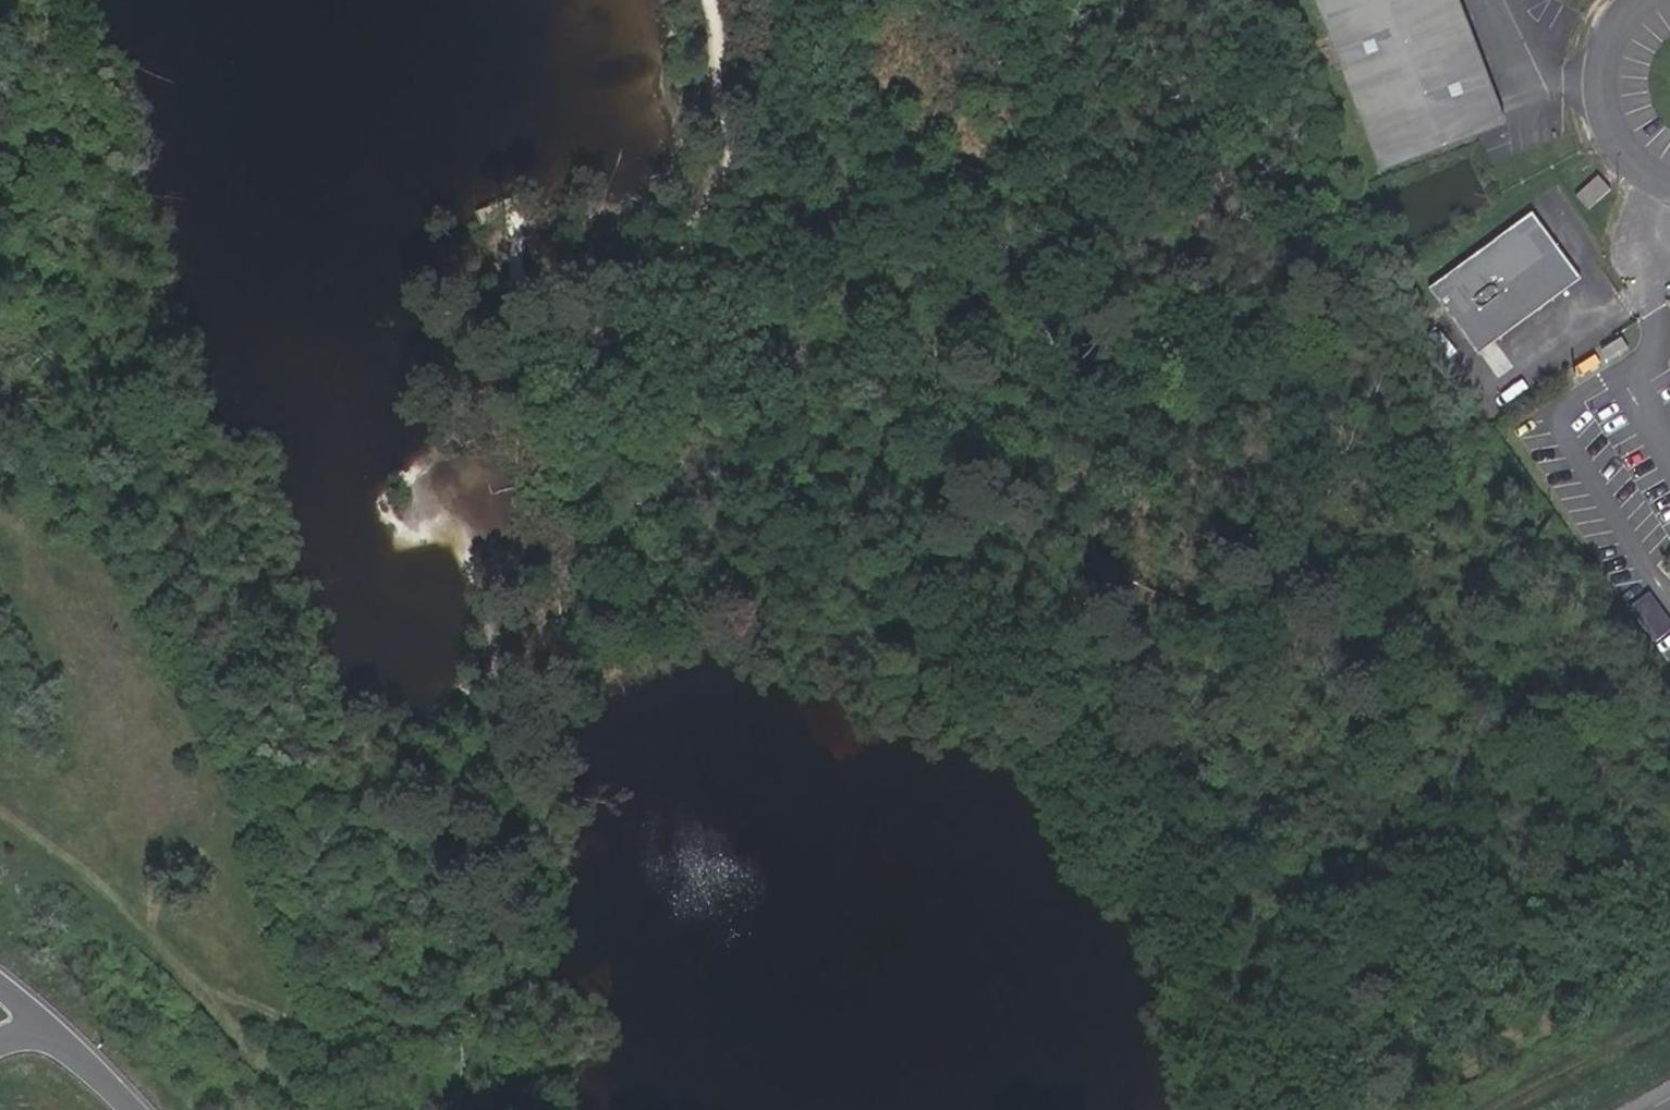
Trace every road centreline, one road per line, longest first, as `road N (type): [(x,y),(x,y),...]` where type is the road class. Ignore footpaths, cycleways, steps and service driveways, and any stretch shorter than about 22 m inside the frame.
road 1 (track): [(0,782),(453,1109)]
road 2 (residential): [(1646,0),(1613,45),(1610,115),(1625,147),(1669,183)]

